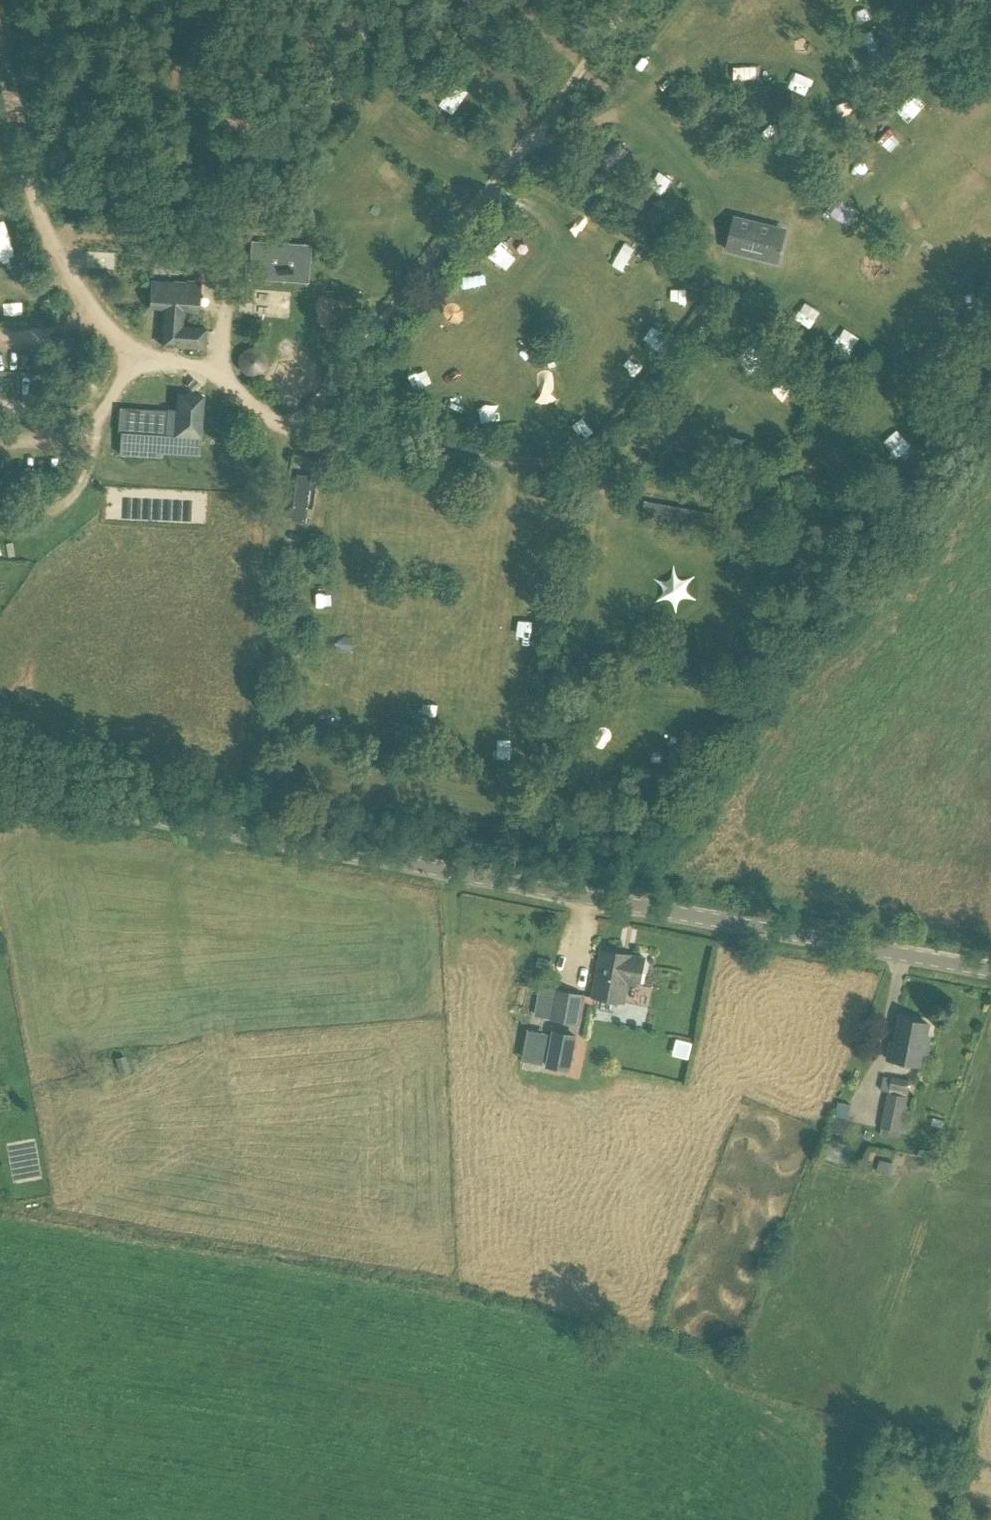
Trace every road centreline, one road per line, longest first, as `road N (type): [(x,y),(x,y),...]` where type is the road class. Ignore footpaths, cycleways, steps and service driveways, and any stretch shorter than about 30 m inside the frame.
road 1 (tertiary): [(990,970),(0,790)]

